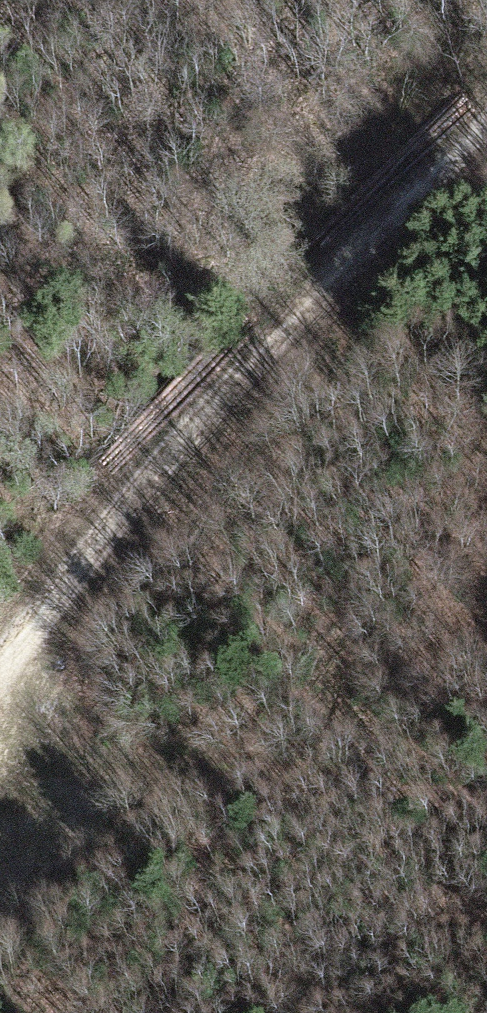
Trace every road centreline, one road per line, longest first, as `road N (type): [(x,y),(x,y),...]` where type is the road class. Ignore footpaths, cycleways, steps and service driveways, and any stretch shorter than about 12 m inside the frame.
road 1 (track): [(486,123),(251,357),(0,680)]
road 2 (track): [(0,701),(233,783),(486,808)]
road 3 (track): [(332,283),(66,297),(0,311)]

